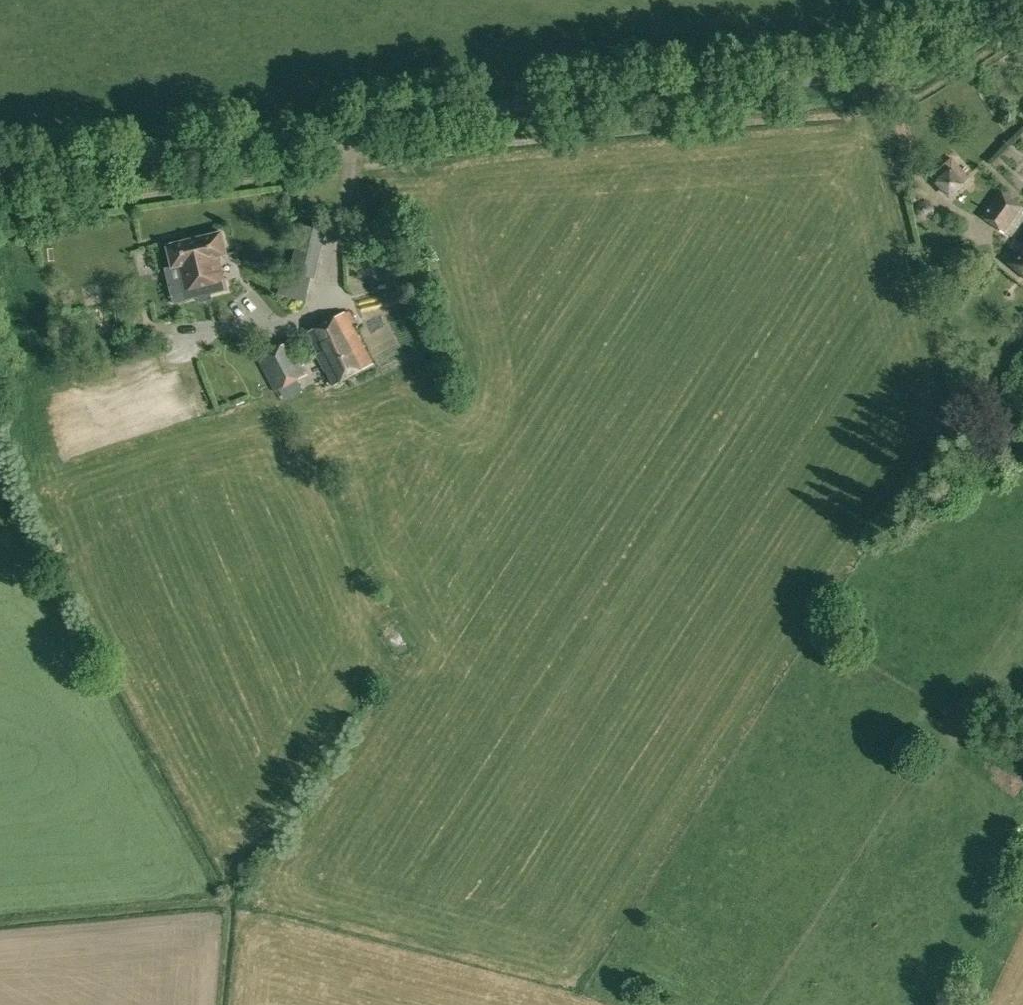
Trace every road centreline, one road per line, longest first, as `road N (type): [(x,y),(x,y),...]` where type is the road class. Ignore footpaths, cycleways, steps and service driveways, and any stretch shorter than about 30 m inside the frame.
road 1 (unclassified): [(0,169),(850,70),(924,45),(985,0)]

